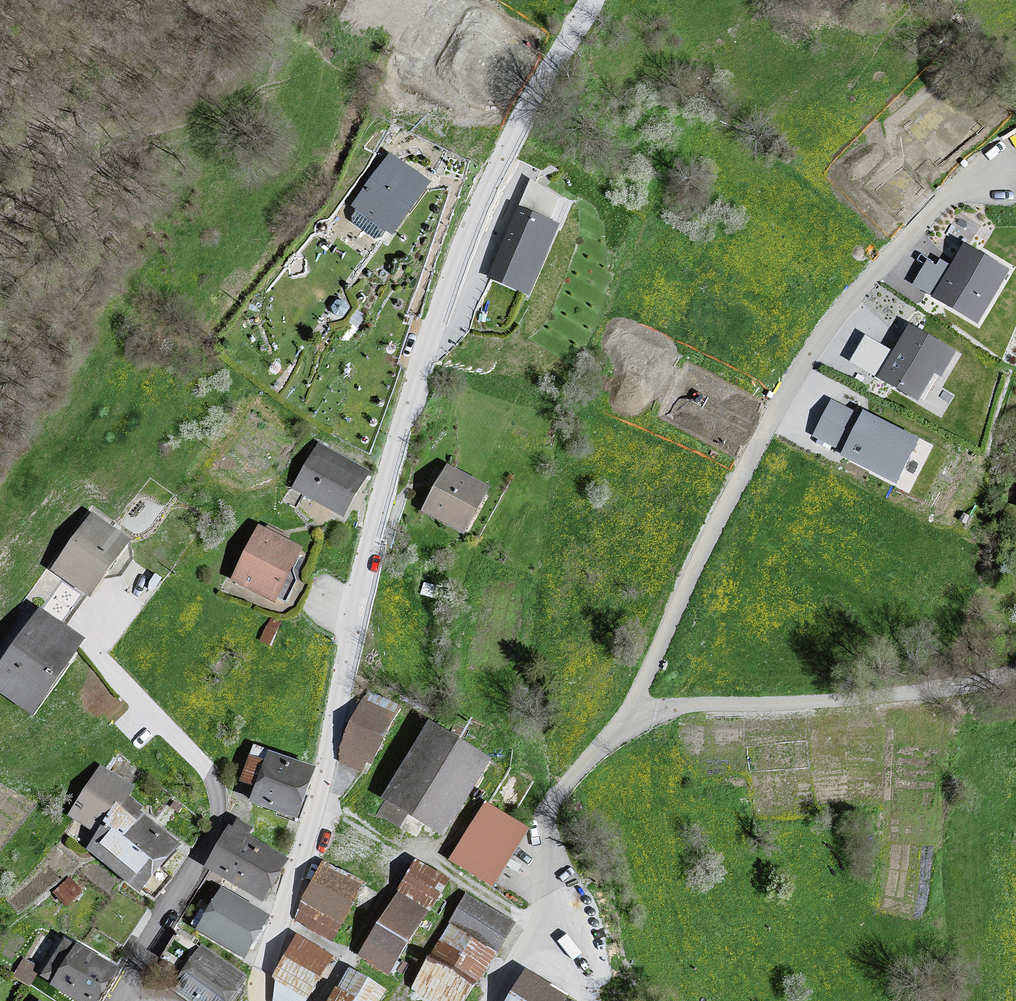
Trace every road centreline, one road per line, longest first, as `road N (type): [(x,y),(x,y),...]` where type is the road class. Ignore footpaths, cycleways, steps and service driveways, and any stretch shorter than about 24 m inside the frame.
road 1 (residential): [(250,1000),(318,798),(372,533),(439,297)]
road 2 (unclassified): [(439,297),(496,167),(589,0)]
road 3 (residential): [(560,881),(545,827),(636,710)]
road 4 (residential): [(481,1000),(560,881)]
road 5 (residential): [(587,1000),(560,881)]

